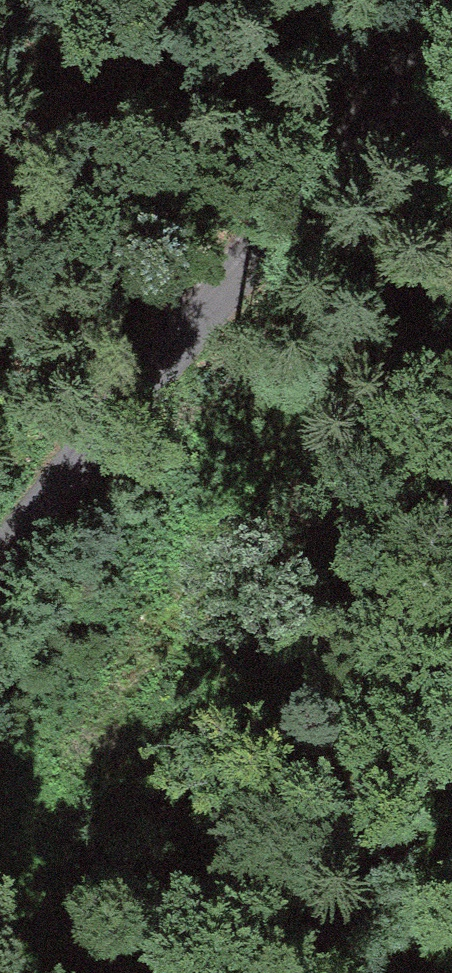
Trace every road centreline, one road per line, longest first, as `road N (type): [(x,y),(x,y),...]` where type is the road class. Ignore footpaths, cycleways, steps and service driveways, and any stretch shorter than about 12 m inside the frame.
road 1 (unclassified): [(0,550),(302,204),(451,14)]
road 2 (track): [(451,342),(442,183)]
road 3 (track): [(451,189),(442,183),(420,56)]

